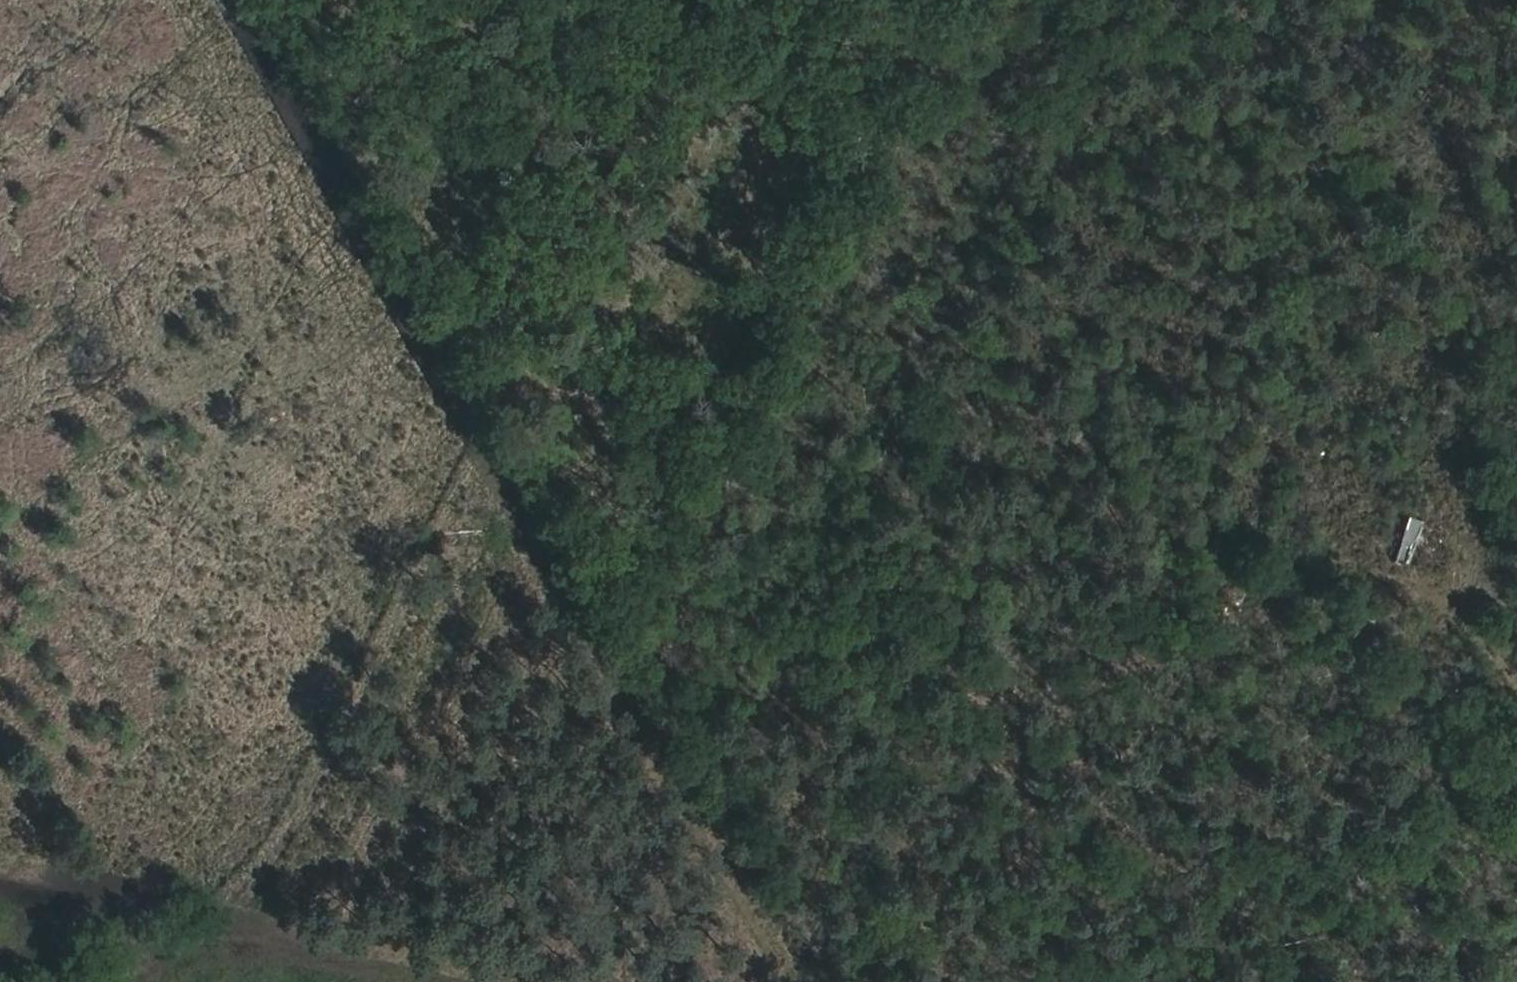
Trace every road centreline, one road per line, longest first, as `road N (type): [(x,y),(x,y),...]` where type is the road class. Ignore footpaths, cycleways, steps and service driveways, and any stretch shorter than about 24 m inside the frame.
road 1 (track): [(798,981),(264,0)]
road 2 (track): [(0,876),(453,981)]

